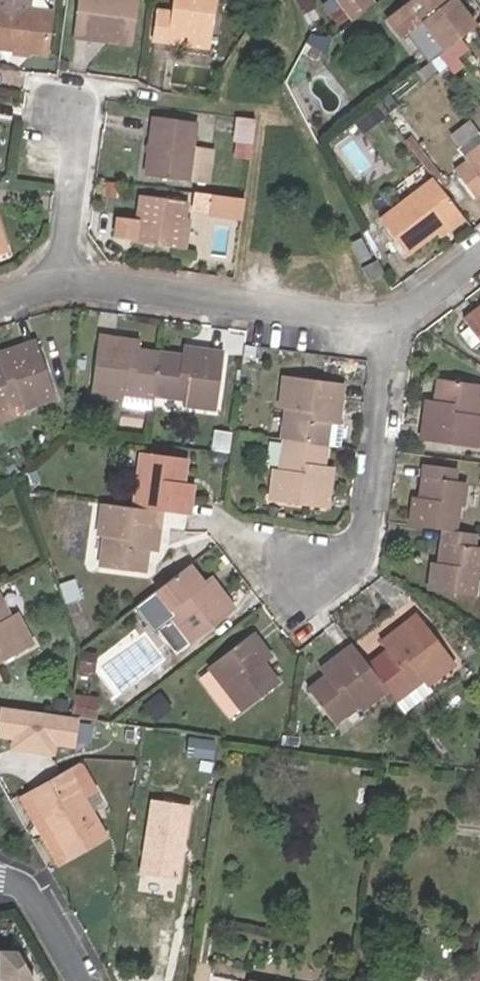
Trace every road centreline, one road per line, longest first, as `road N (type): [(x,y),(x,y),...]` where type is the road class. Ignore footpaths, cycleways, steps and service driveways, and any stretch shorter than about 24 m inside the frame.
road 1 (residential): [(387,325),(61,279)]
road 2 (residential): [(387,325),(368,544),(307,582)]
road 3 (residential): [(61,279),(80,114)]
road 4 (residential): [(74,980),(23,888),(0,880)]

